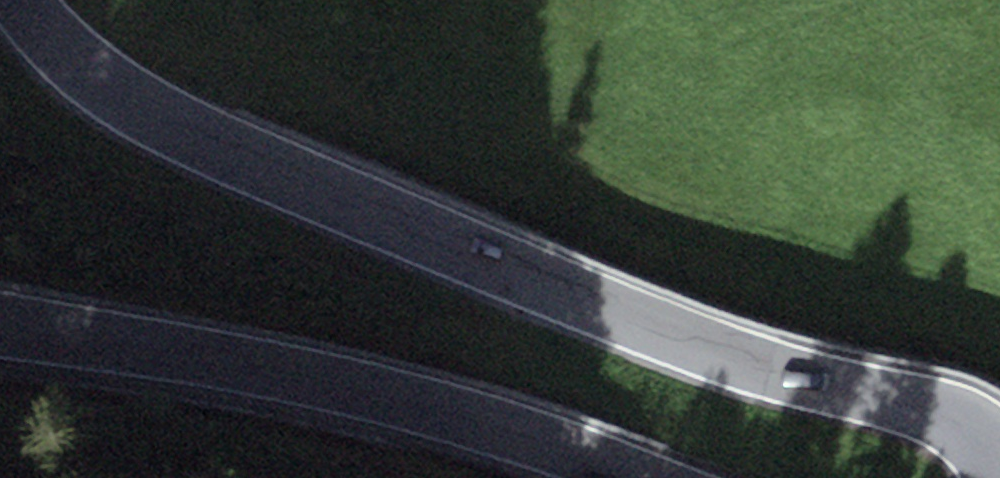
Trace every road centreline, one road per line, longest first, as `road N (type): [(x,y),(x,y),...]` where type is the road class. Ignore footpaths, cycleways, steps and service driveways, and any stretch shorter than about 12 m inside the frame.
road 1 (tertiary): [(26,0),(94,73),(257,166),(773,373),(952,415),(980,427),(999,456)]
road 2 (tertiary): [(640,477),(493,424),(376,393),(0,324)]

